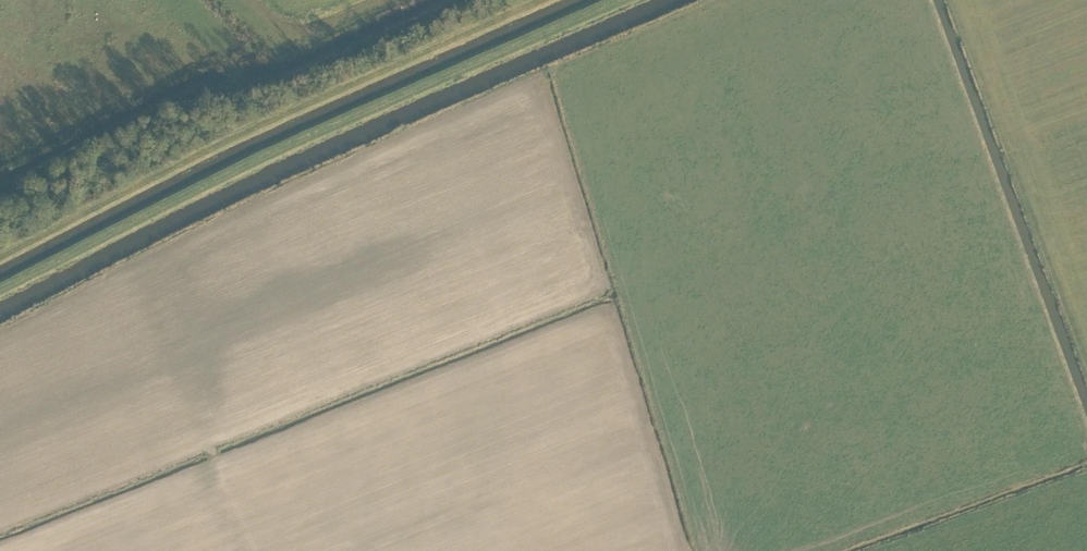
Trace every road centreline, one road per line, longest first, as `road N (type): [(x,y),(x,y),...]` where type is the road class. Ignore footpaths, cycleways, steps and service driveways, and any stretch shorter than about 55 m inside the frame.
road 1 (track): [(0,288),(266,154),(622,0)]
road 2 (track): [(381,0),(296,32),(246,0)]

